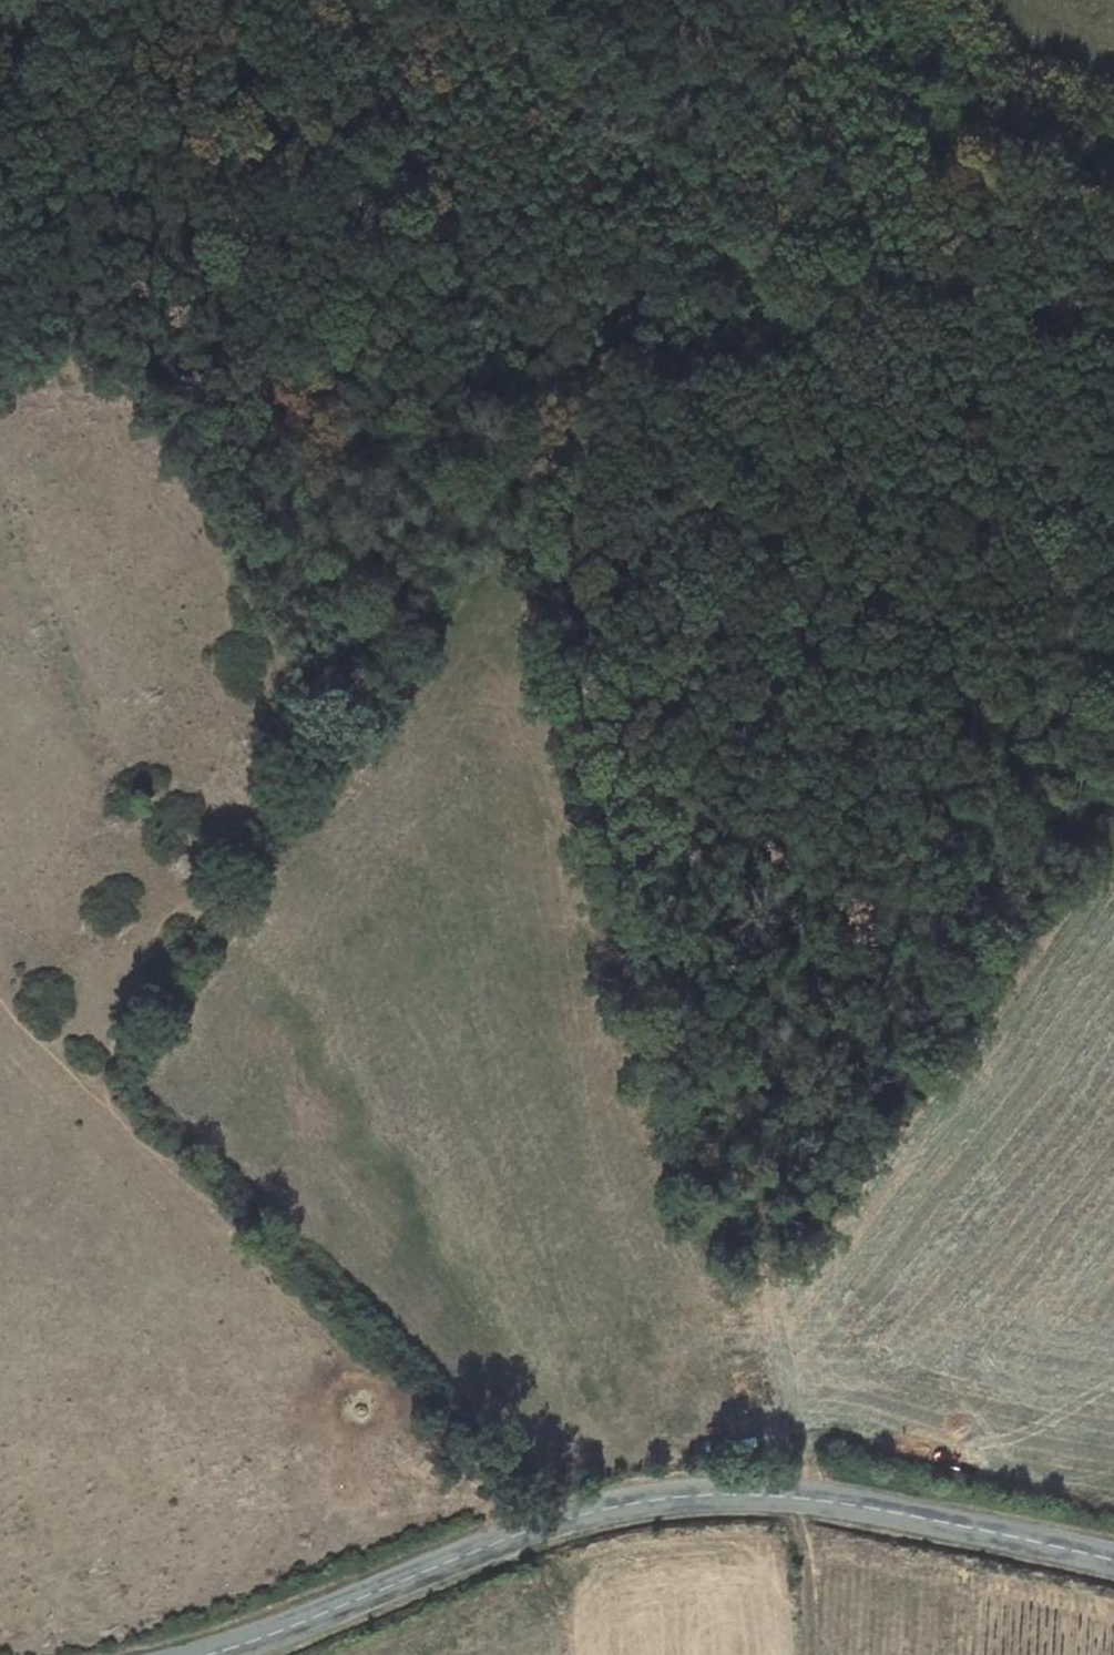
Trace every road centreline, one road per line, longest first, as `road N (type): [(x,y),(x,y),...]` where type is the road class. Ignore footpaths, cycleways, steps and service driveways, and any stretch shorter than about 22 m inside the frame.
road 1 (tertiary): [(208,1654),(510,1537),(688,1494),(781,1494),(1113,1560)]

